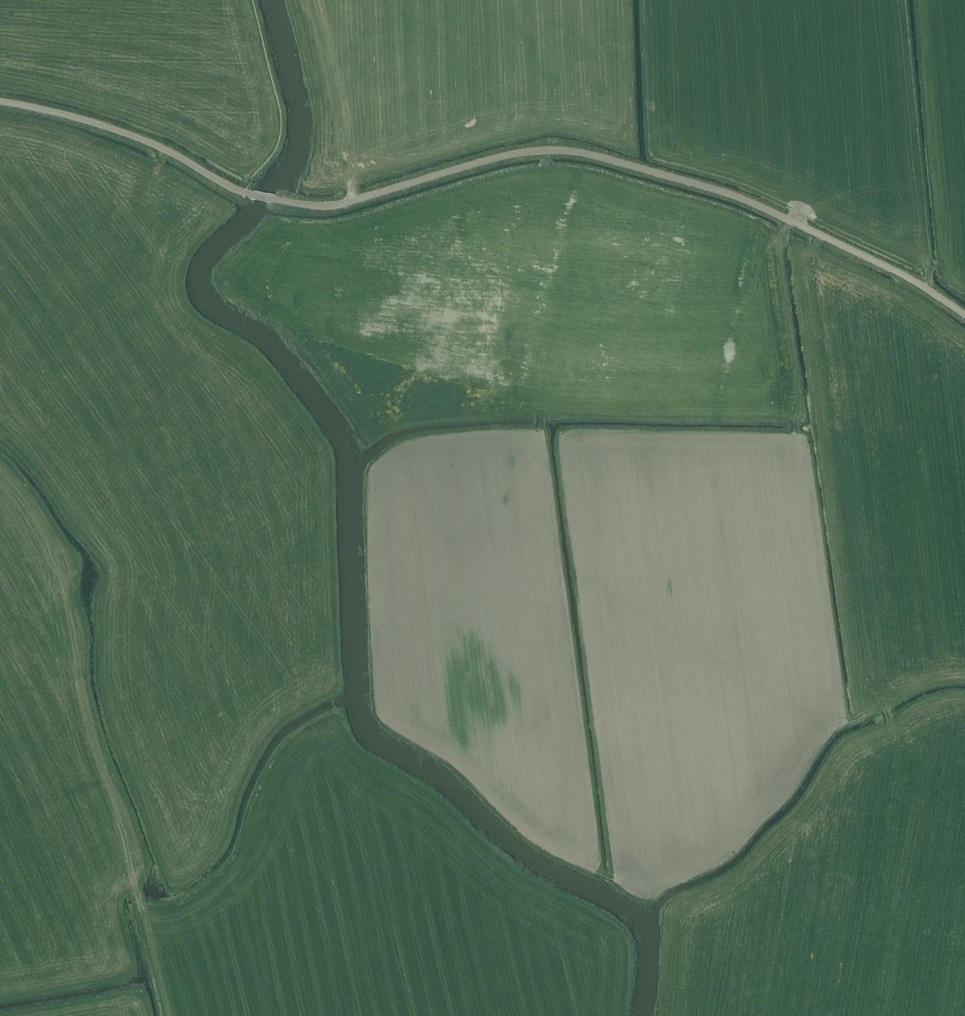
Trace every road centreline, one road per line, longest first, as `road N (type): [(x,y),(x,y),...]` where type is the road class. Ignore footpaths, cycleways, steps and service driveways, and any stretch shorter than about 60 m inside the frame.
road 1 (unclassified): [(964,315),(895,270),(740,198),(580,152),(506,155),(312,205),(242,192),(144,140),(0,101)]

